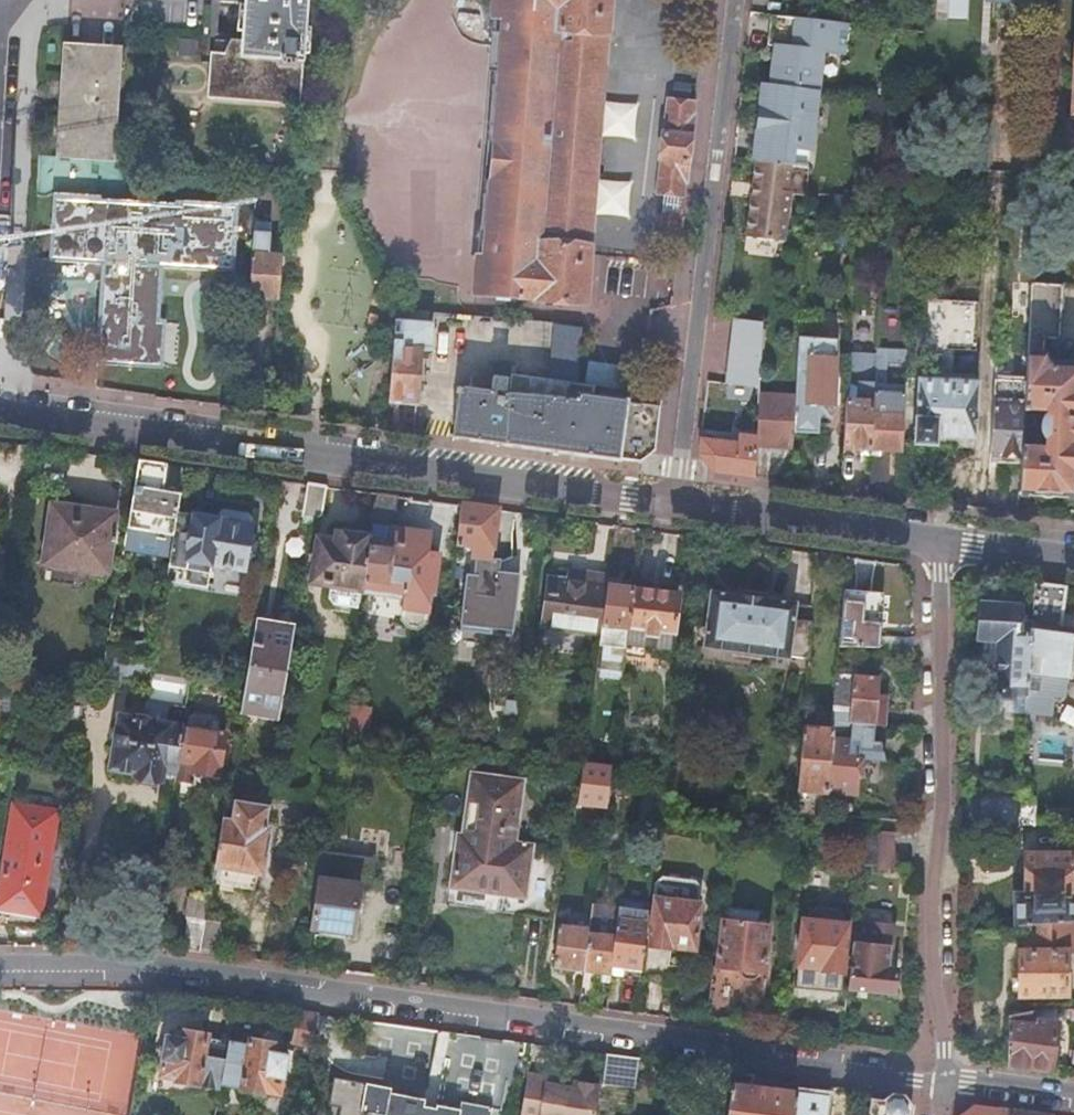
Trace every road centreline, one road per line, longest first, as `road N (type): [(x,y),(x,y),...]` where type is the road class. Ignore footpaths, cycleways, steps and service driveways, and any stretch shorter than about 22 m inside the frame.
road 1 (residential): [(0,967),(157,968),(945,1084)]
road 2 (residential): [(667,509),(0,411)]
road 3 (residential): [(935,539),(945,1084)]
road 4 (residential): [(727,0),(667,509)]
road 5 (residential): [(0,285),(21,0)]
road 6 (residential): [(935,539),(667,509)]
road 7 (residential): [(1073,563),(935,539)]
road 8 (residential): [(945,1084),(1073,1098)]

